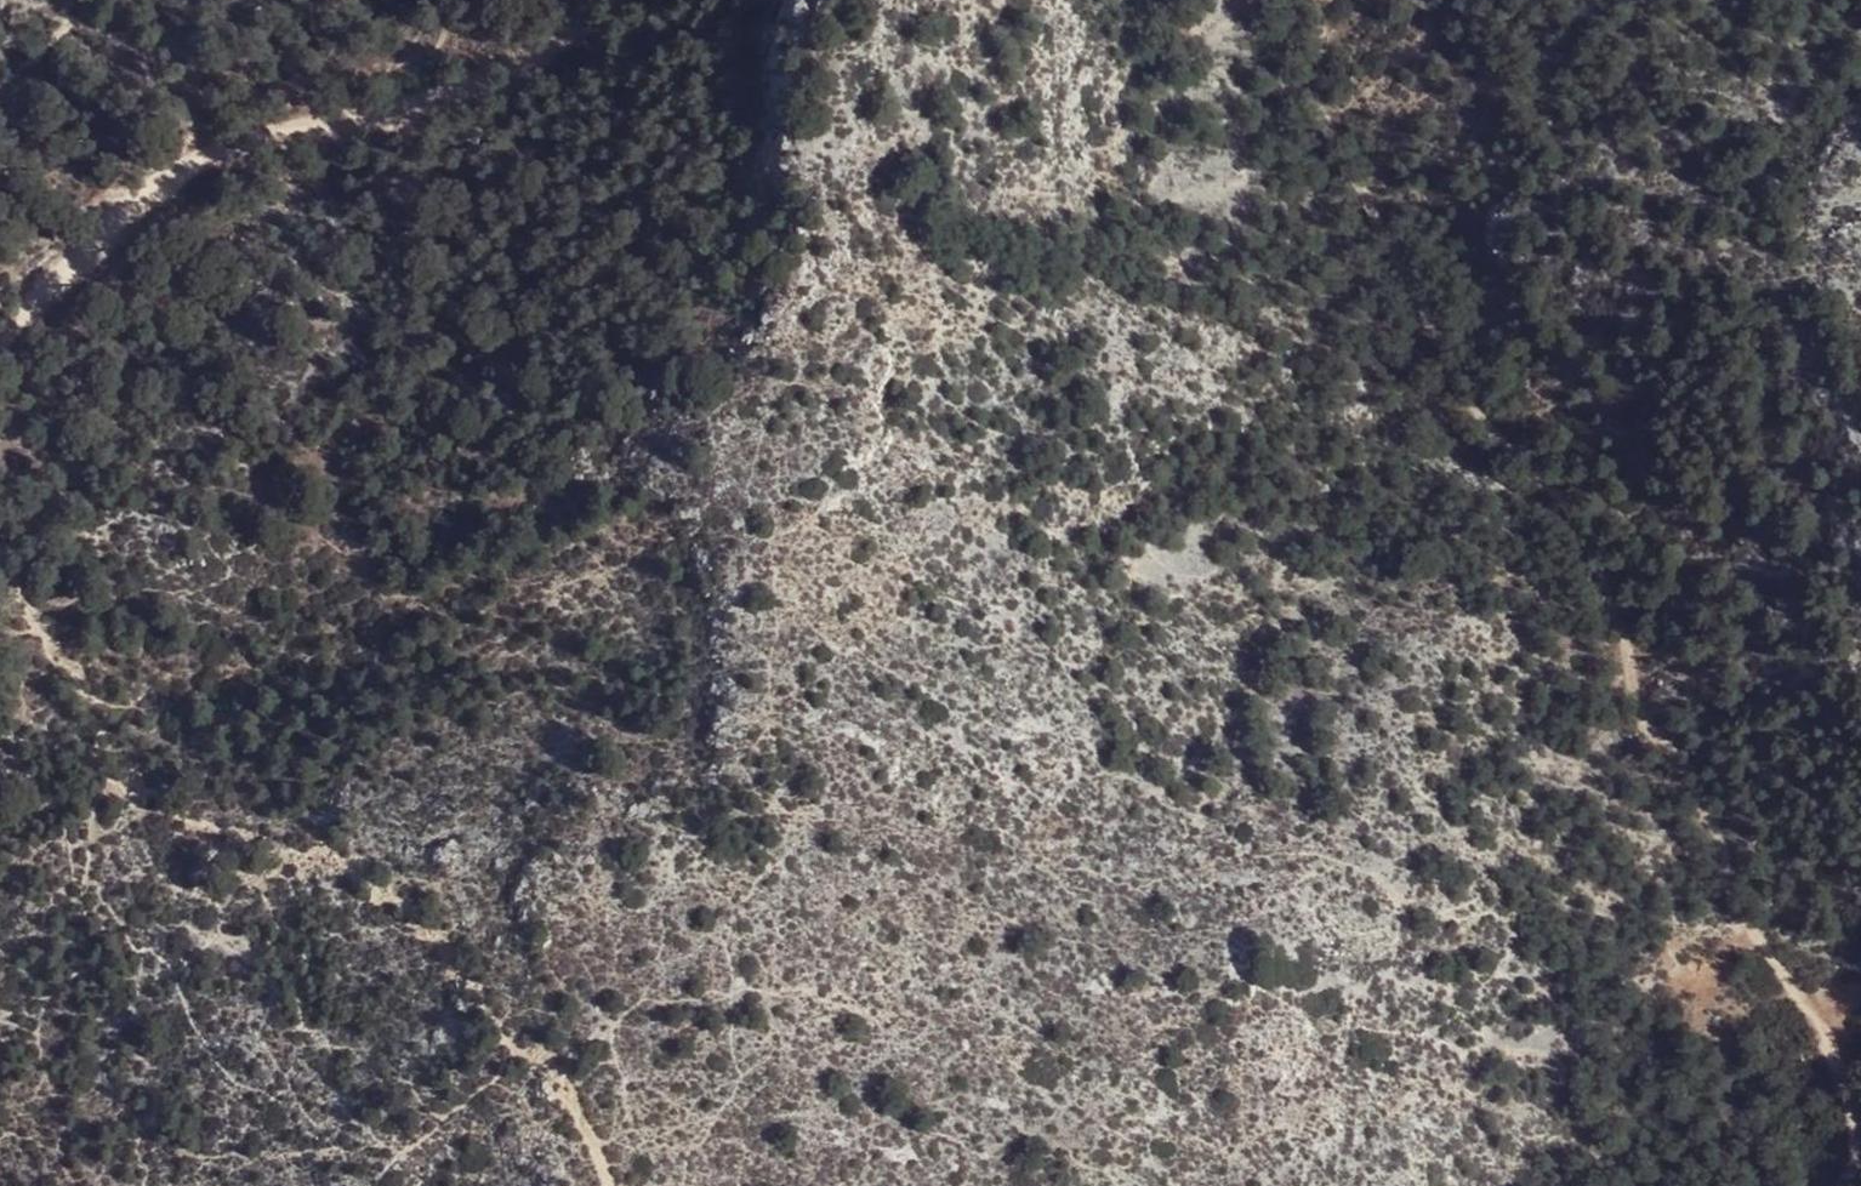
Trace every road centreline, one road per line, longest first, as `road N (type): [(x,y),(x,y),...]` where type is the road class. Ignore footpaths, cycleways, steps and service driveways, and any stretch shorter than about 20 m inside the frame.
road 1 (track): [(1850,1167),(1854,1126),(1814,1012),(1746,920),(1712,825),(1685,775),(1645,726),(1625,639),(1576,510),(1489,424),(1450,364),(1365,193),(1333,150),(1313,71),(1332,0)]
road 2 (track): [(0,343),(164,188),(259,140),(390,115),(549,58),(607,0)]

